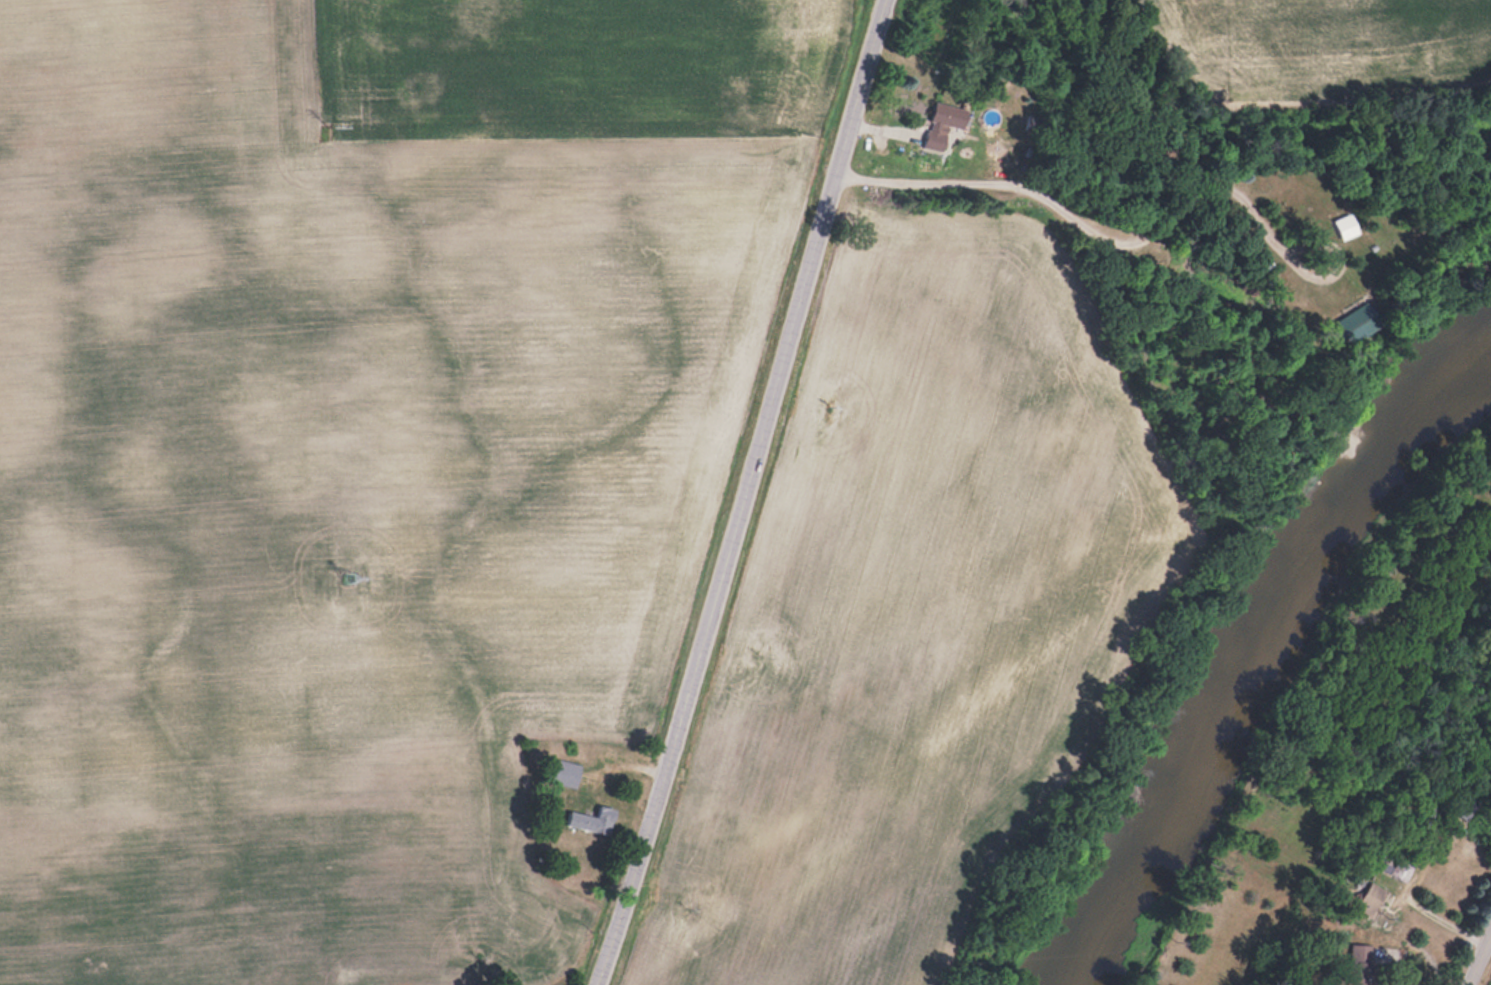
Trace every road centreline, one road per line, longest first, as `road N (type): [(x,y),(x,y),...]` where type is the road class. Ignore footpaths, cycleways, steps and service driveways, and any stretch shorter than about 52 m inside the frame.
road 1 (tertiary): [(794,319),(670,770),(602,984)]
road 2 (tertiary): [(883,0),(794,319)]

